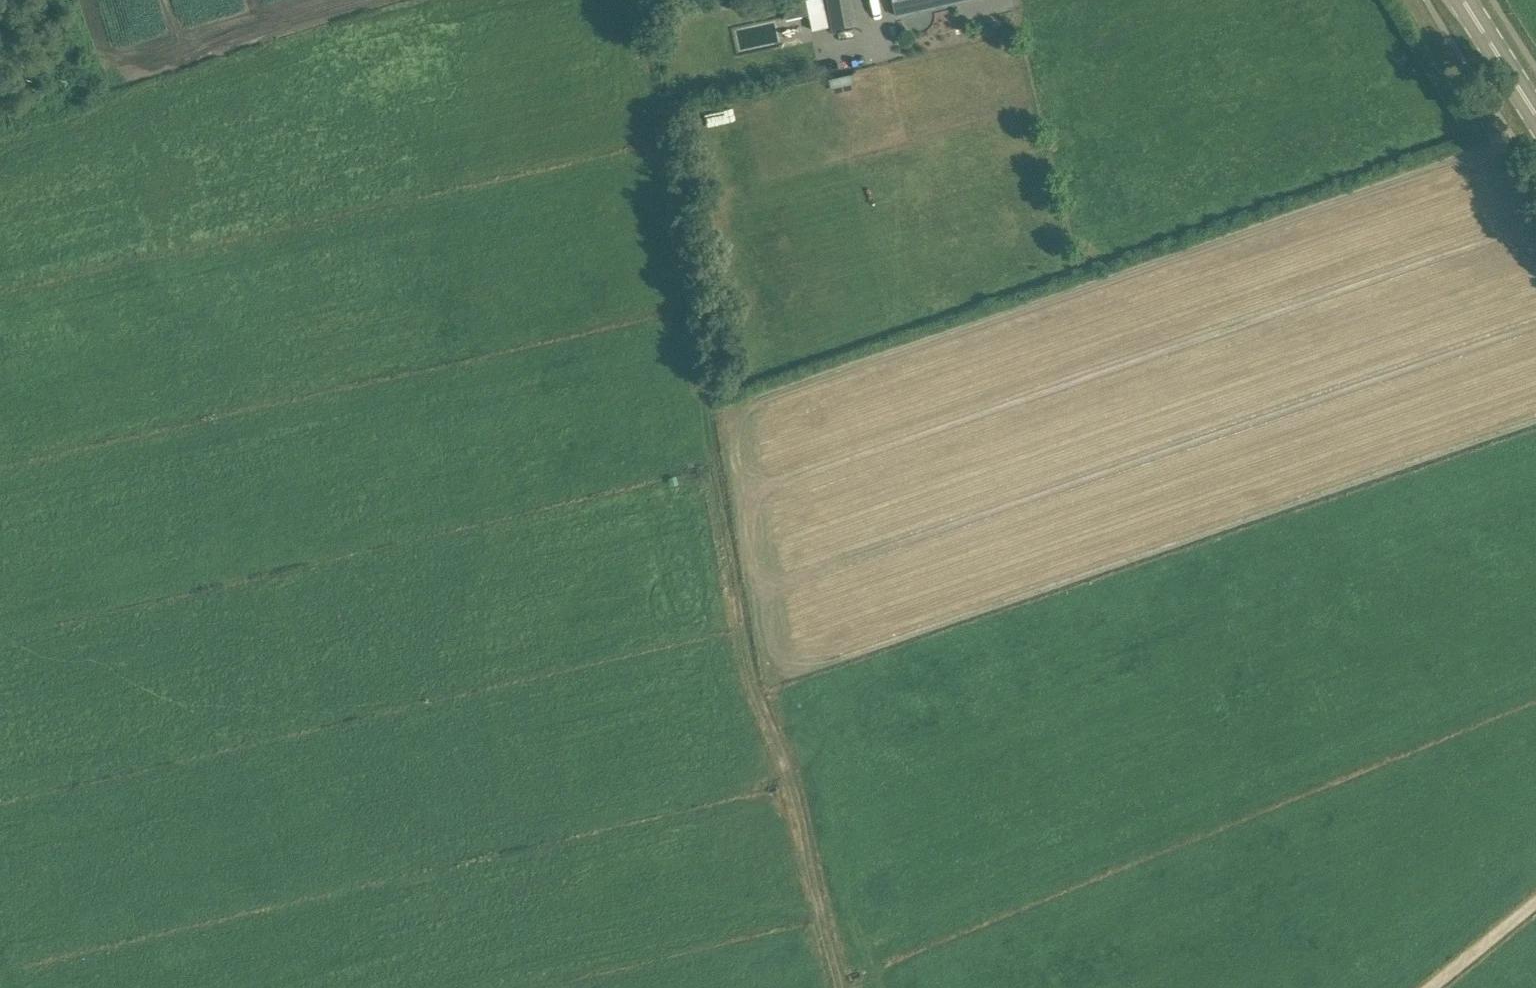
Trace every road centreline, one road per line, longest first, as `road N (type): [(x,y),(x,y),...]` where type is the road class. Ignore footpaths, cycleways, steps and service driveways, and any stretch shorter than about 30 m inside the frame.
road 1 (unclassified): [(1535,899),(1426,987)]
road 2 (primary): [(1535,112),(1464,0)]

